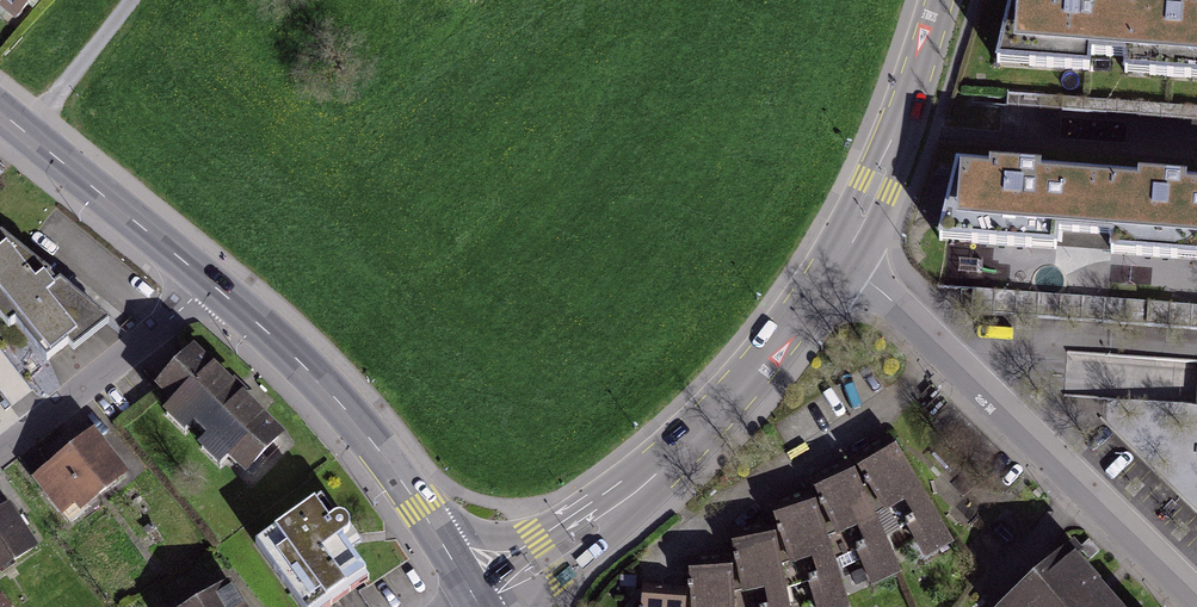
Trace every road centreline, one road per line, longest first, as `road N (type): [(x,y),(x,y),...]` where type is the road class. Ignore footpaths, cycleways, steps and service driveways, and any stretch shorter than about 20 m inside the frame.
road 1 (residential): [(476,596),(548,557),(695,436),(845,255)]
road 2 (residential): [(1196,601),(845,255)]
road 3 (tertiary): [(476,596),(390,463),(296,357),(215,284)]
road 4 (tertiary): [(215,284),(0,110)]
road 5 (residential): [(215,284),(0,451)]
road 6 (residential): [(845,255),(939,0)]

